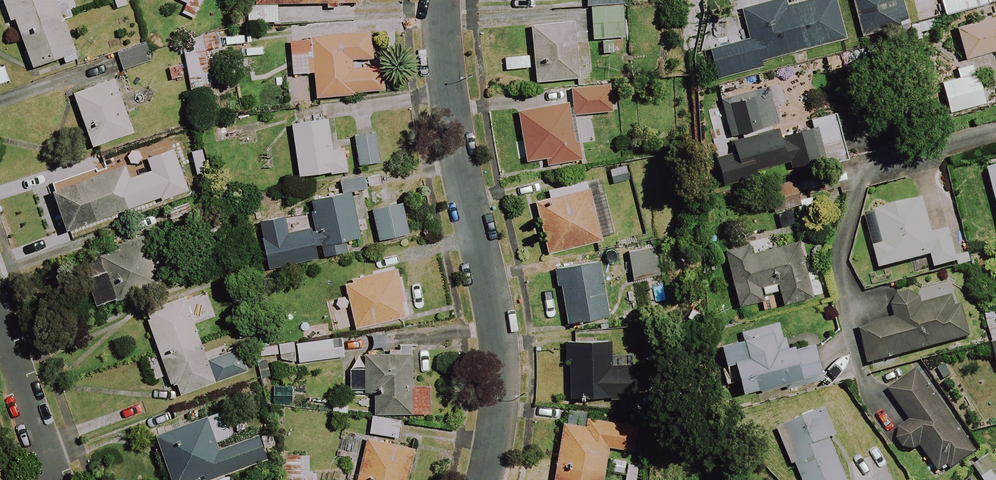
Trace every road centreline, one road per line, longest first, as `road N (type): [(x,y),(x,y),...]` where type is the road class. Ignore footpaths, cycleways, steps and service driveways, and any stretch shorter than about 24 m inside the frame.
road 1 (residential): [(442,0),(453,114),(500,335),(496,436),(485,479)]
road 2 (residential): [(55,479),(0,332)]

